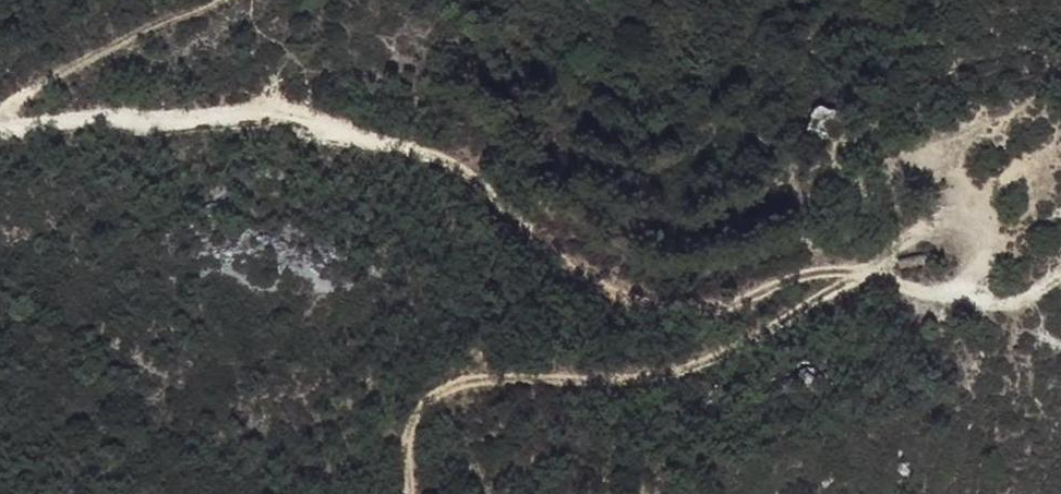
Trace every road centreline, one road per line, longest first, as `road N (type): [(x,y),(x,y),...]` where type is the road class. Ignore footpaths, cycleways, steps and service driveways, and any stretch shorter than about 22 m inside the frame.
road 1 (track): [(0,134),(20,123),(266,113),(446,174),(570,273),(684,312),(808,272),(1017,293),(1060,268)]
road 2 (track): [(409,493),(417,403),(474,378),(621,379),(735,351),(854,279)]

